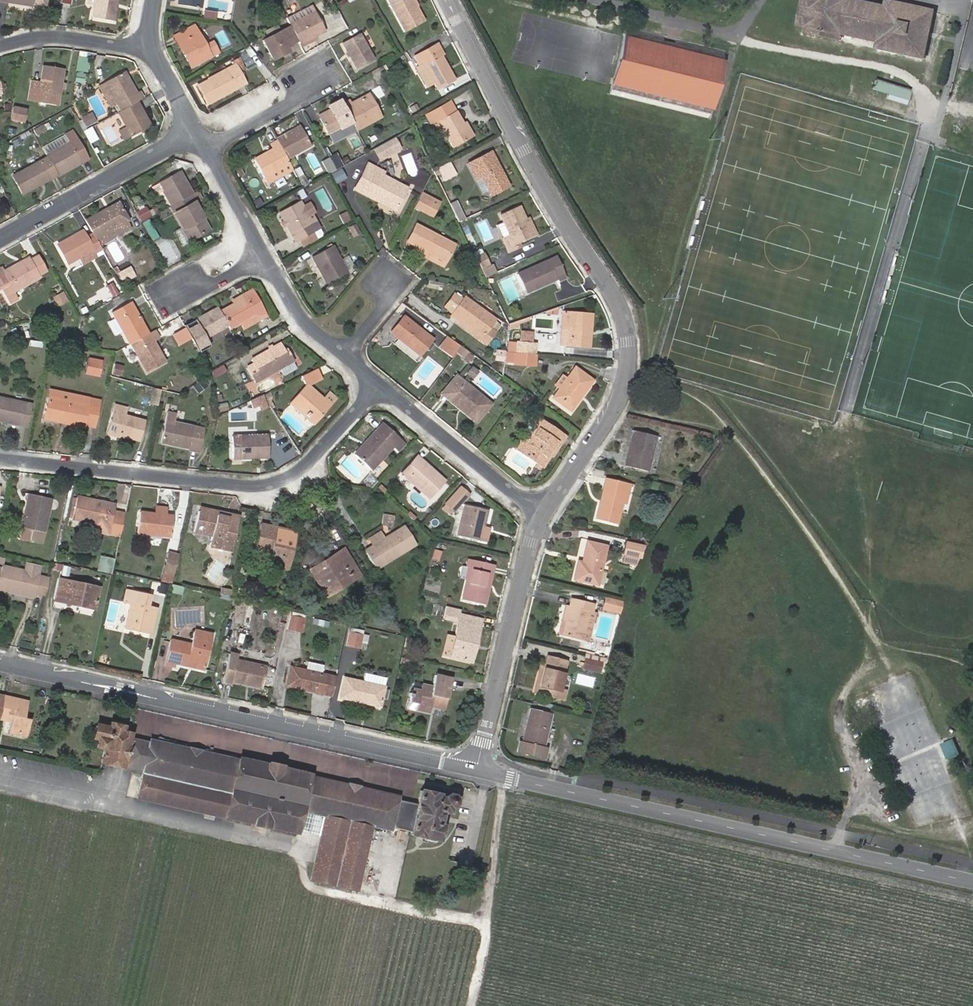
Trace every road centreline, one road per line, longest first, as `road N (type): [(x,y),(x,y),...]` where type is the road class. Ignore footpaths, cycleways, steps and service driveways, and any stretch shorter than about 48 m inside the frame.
road 1 (residential): [(543,513),(612,413),(630,363),(627,343),(616,299),(523,151),(448,0)]
road 2 (tertiary): [(476,771),(972,882)]
road 3 (tertiary): [(0,665),(476,771)]
road 4 (residential): [(0,458),(261,487),(298,474),(380,384)]
road 5 (residential): [(476,771),(543,513)]
road 6 (residential): [(0,241),(198,130)]
road 7 (residential): [(543,513),(380,384)]
road 8 (residential): [(208,148),(292,102),(335,66)]
road 9 (residential): [(0,44),(30,36),(148,44)]
road 10 (residential): [(347,353),(297,306),(266,256)]
road 11 (residential): [(266,256),(208,148)]

